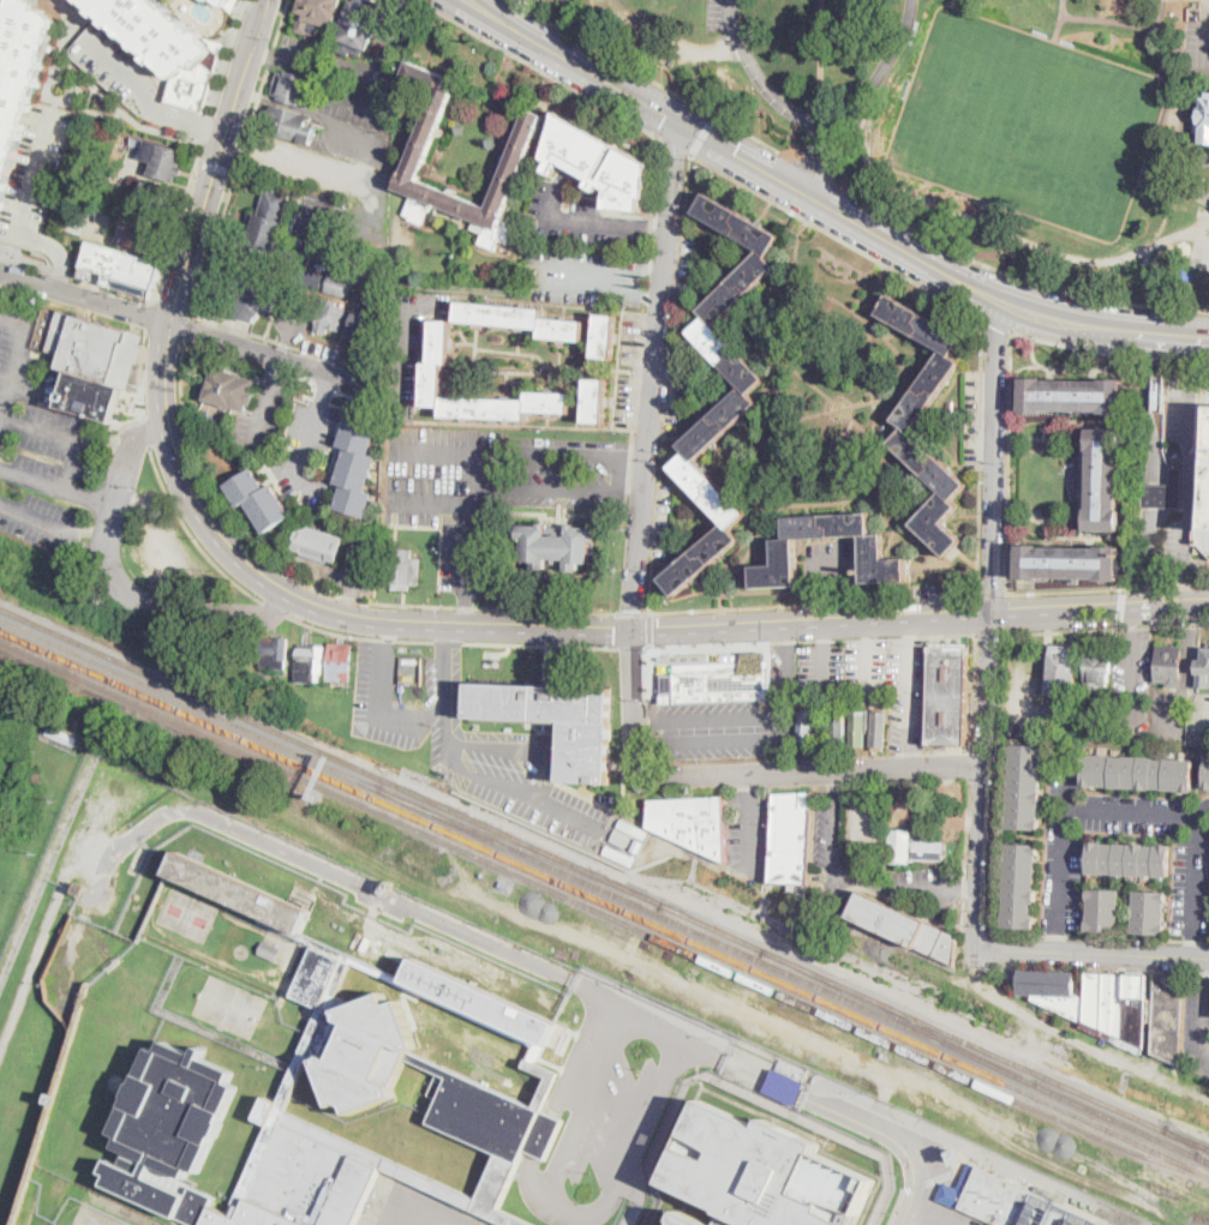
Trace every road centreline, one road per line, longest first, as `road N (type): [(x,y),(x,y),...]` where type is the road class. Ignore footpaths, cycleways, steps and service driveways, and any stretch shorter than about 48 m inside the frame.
road 1 (primary): [(167,322),(163,400),(182,470),(225,541),(287,596),(382,624),(632,635)]
road 2 (primary): [(996,300),(471,1)]
road 3 (primary): [(632,635),(1208,604)]
road 4 (residential): [(684,124),(671,168),(632,635)]
road 5 (residential): [(388,389),(0,272)]
road 6 (residential): [(983,765),(658,775),(639,756)]
road 7 (primary): [(268,0),(167,322)]
road 8 (residential): [(988,615),(976,950)]
road 9 (residential): [(731,0),(740,40),(768,92),(819,120),(842,115),(879,83),(900,49),(912,0)]
road 10 (residential): [(988,615),(996,300)]
road 11 (residential): [(1208,960),(976,950)]
road 12 (primary): [(1208,335),(1063,318),(996,300)]
road 13 (residential): [(1055,954),(1066,807)]
road 14 (residential): [(1191,959),(1198,812)]
road 15 (residential): [(1208,813),(1066,807)]
road 16 (residential): [(329,371),(295,472),(324,488)]
road 17 (residential): [(632,635),(639,756)]

